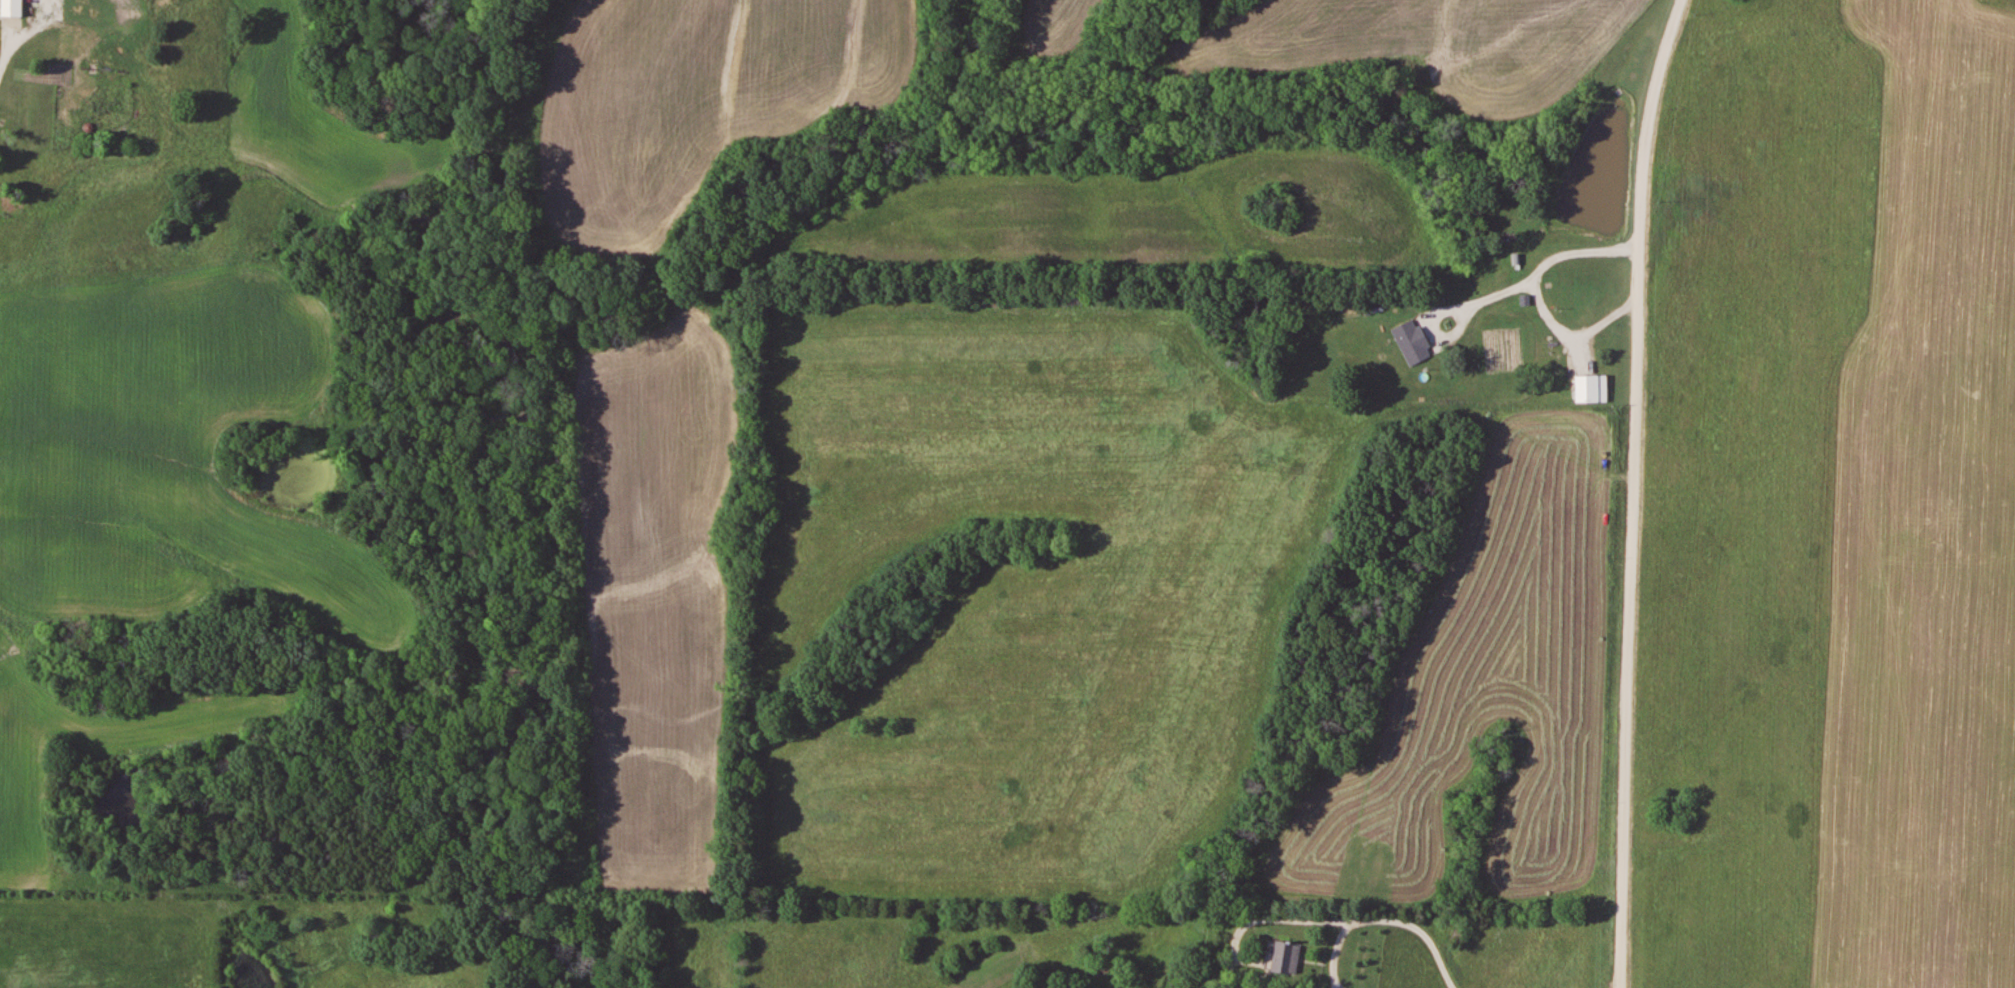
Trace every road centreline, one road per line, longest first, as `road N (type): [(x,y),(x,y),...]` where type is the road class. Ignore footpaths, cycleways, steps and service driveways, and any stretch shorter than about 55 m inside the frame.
road 1 (residential): [(1620,987),(1639,195),(1653,86),(1679,0)]

